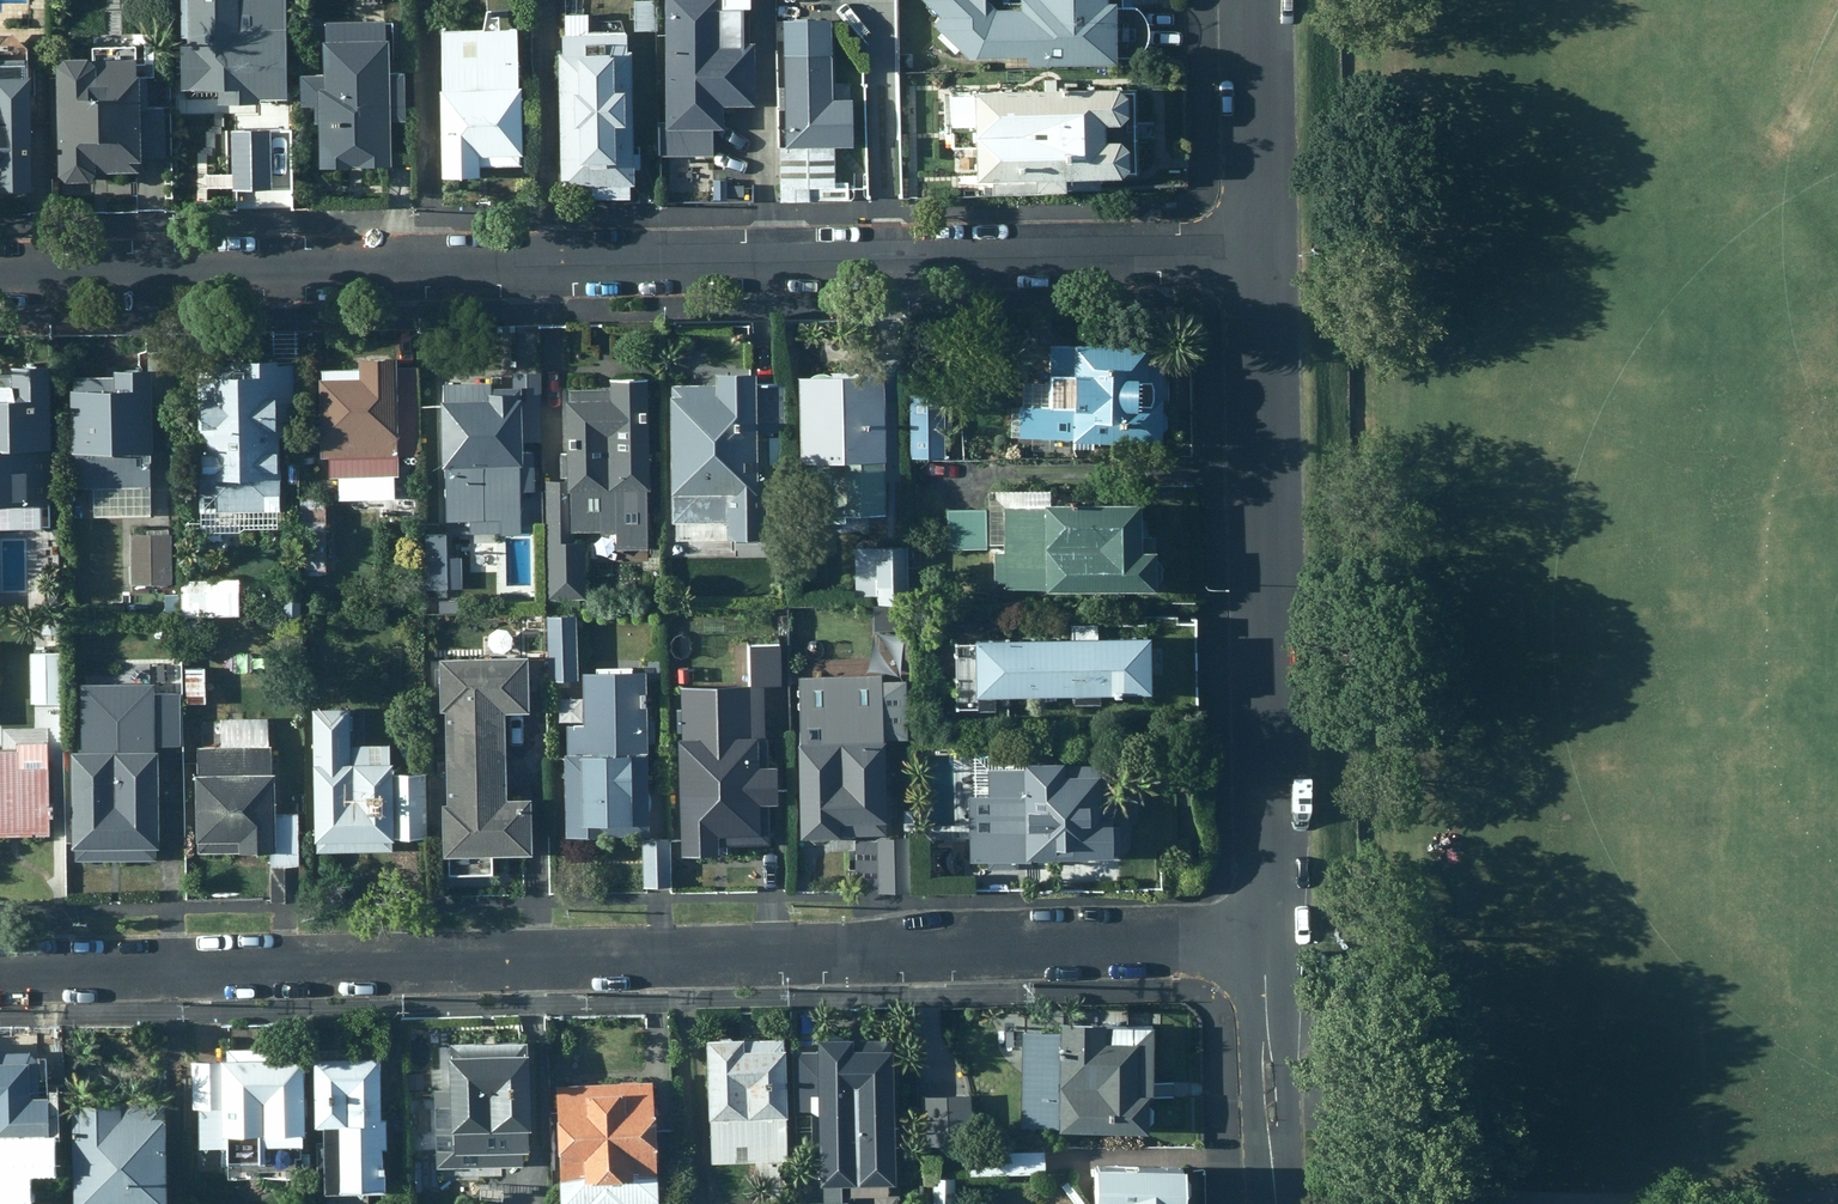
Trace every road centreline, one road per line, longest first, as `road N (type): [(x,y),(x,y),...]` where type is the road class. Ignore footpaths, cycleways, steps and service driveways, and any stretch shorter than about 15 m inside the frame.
road 1 (residential): [(1267,938),(0,971)]
road 2 (residential): [(1260,253),(0,277)]
road 3 (residential): [(1260,253),(1267,938)]
road 4 (residential): [(1267,938),(1279,1203)]
road 5 (residential): [(1254,0),(1260,253)]

